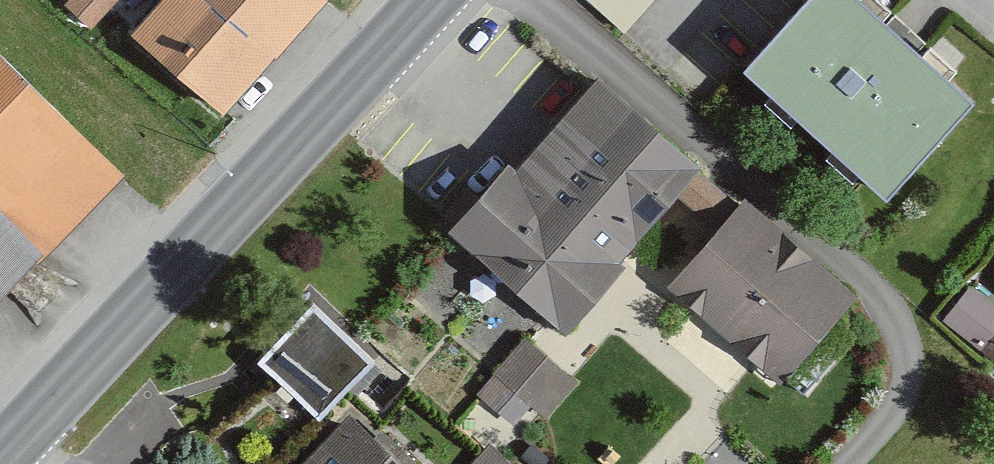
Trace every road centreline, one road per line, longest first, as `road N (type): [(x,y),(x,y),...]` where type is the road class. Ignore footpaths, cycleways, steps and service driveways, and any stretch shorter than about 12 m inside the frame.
road 1 (secondary): [(440,0),(4,463)]

